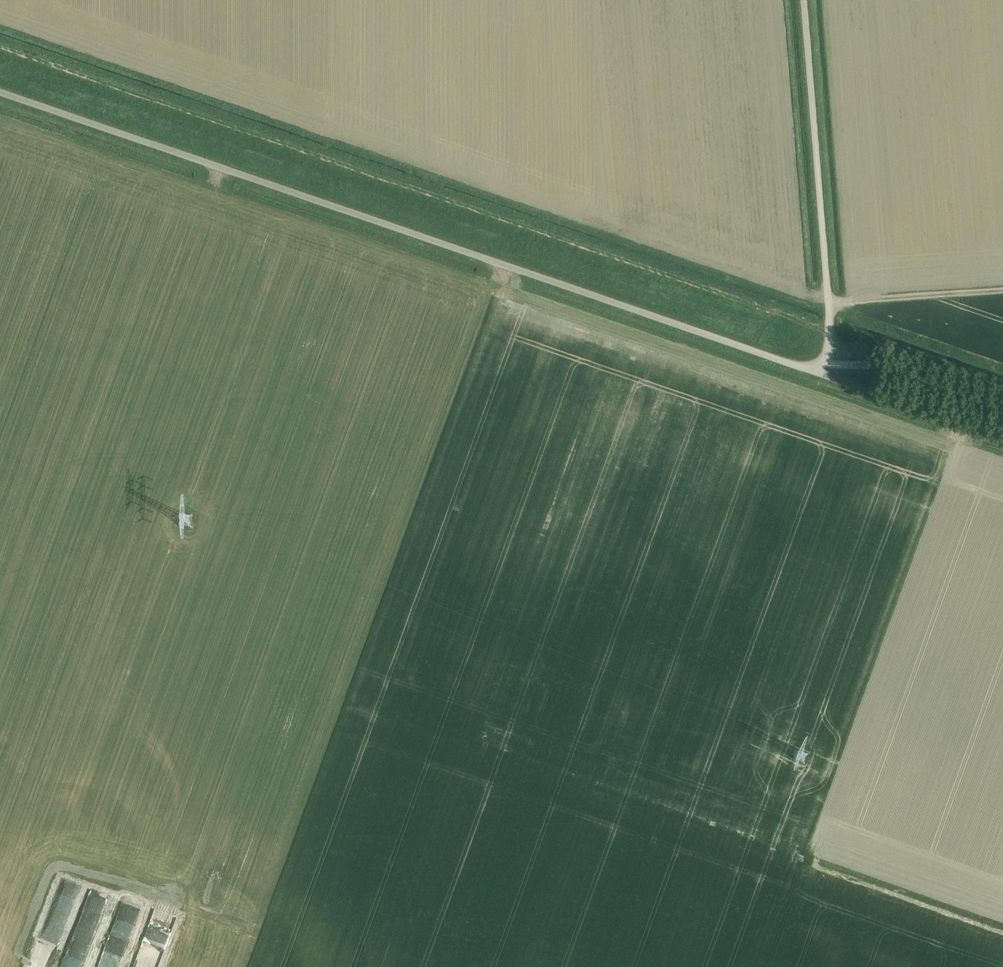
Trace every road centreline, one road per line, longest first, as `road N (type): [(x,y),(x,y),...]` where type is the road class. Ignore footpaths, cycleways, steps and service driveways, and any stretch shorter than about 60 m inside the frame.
road 1 (unclassified): [(0,96),(819,373),(829,306),(805,0)]
road 2 (track): [(1002,437),(819,373)]
road 3 (track): [(829,306),(1002,292)]

